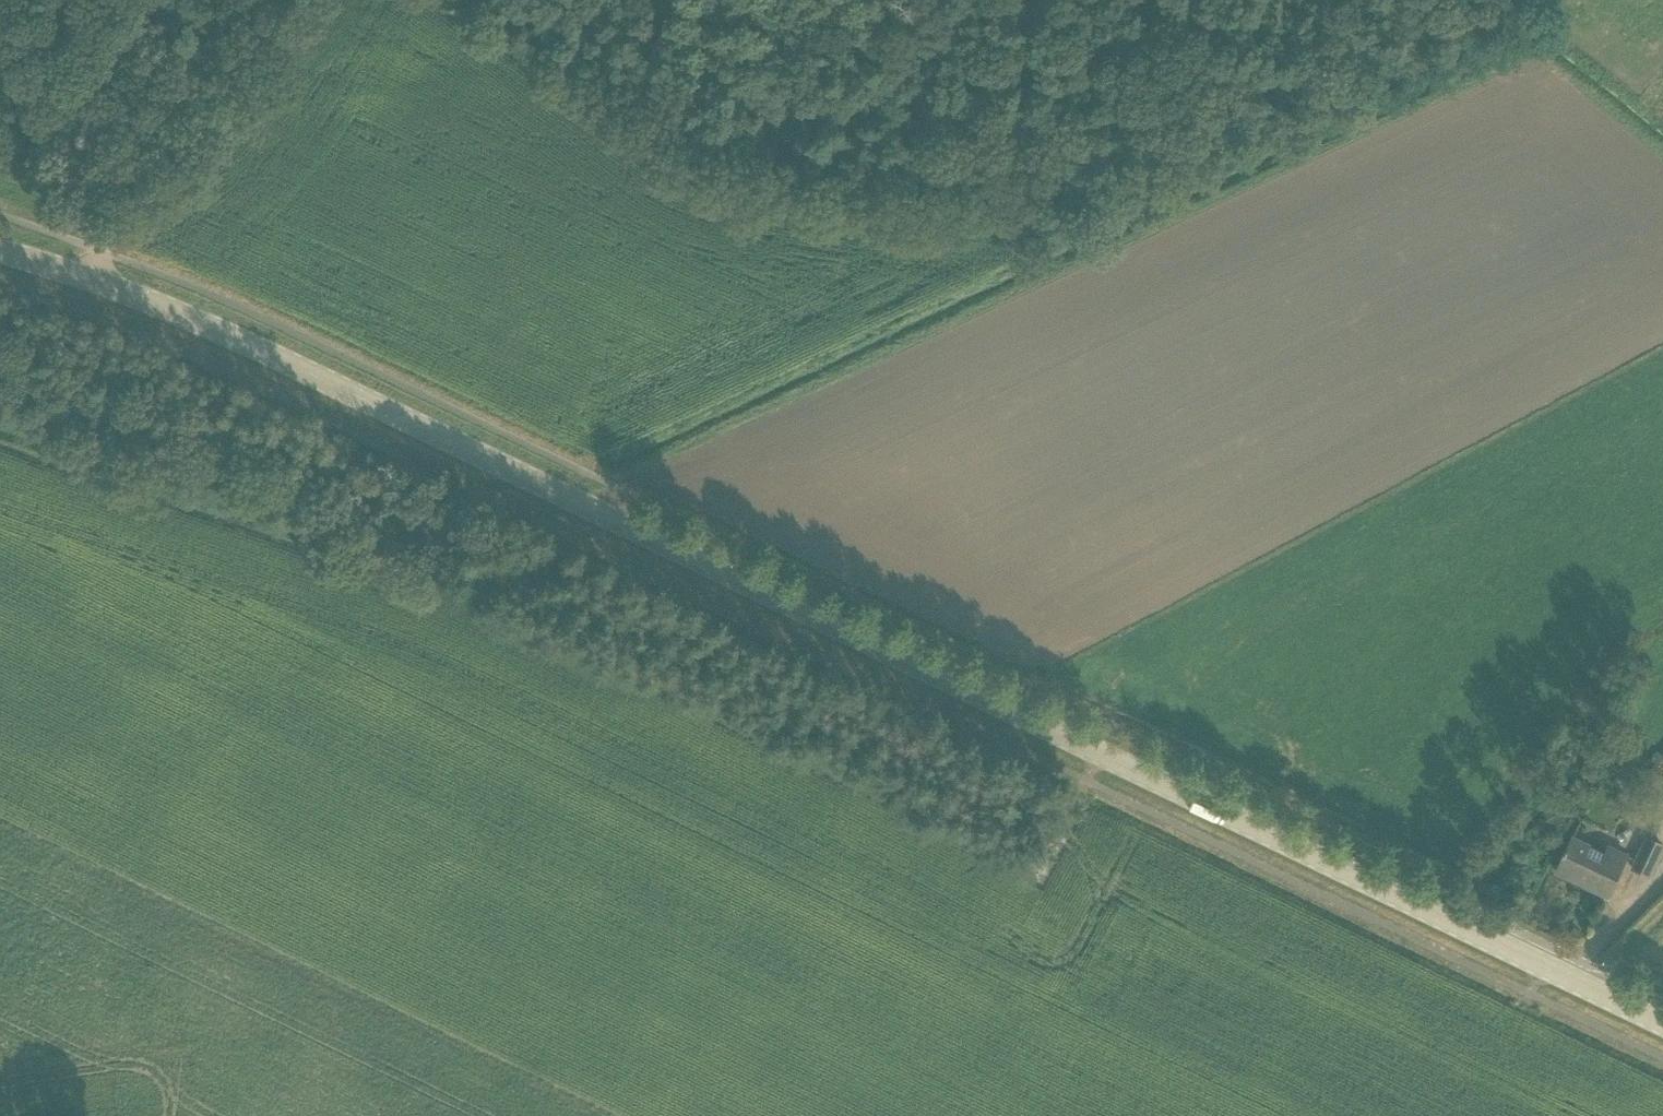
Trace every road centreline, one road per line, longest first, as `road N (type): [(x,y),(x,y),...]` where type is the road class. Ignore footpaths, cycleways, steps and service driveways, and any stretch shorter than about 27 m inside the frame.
road 1 (secondary): [(1662,1023),(503,465),(101,283)]
road 2 (track): [(110,241),(0,76)]

